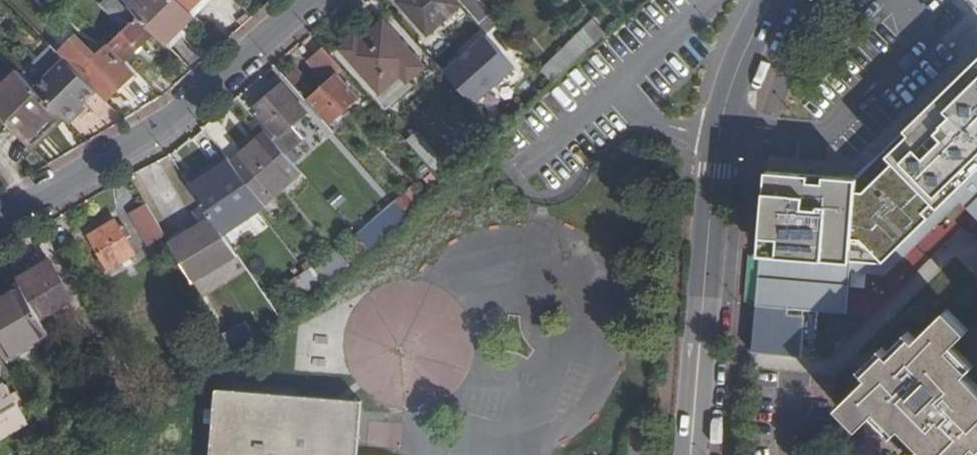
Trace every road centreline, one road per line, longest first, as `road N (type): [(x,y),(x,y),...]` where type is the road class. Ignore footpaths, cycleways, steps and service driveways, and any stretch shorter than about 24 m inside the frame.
road 1 (residential): [(0,222),(166,124),(307,0)]
road 2 (tertiary): [(703,309),(724,119),(744,53),(774,0)]
road 3 (tertiary): [(703,309),(693,340),(683,454)]
road 4 (tertiary): [(697,454),(703,309)]

